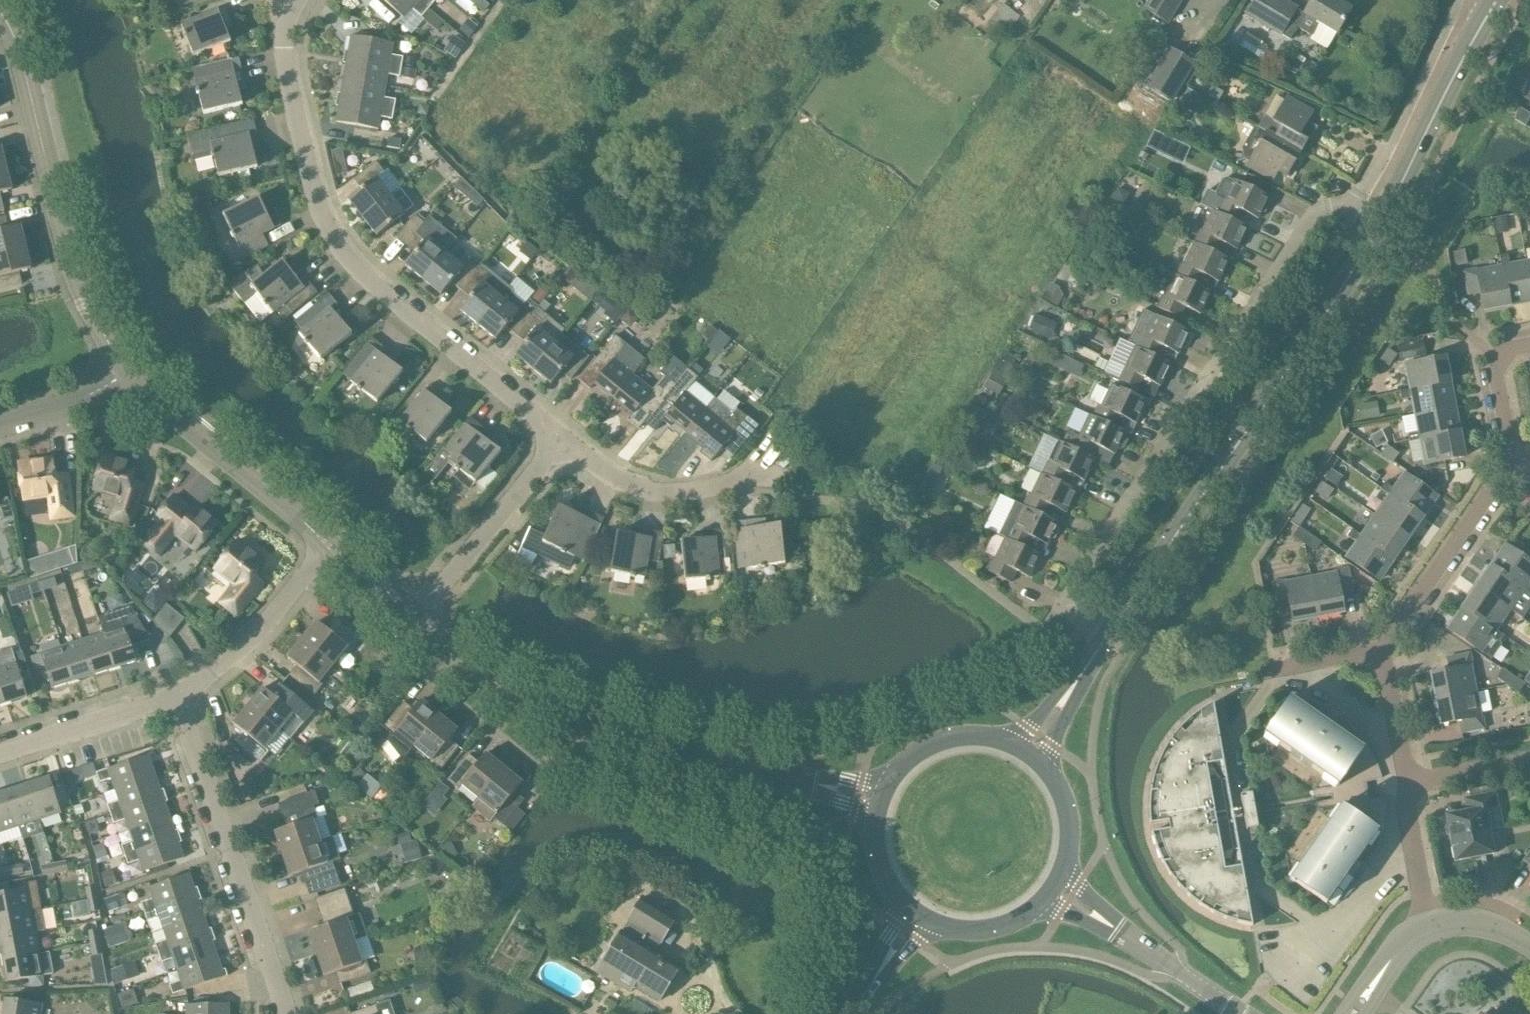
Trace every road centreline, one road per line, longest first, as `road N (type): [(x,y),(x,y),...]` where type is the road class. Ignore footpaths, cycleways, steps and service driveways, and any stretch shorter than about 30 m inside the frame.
road 1 (residential): [(1111,630),(1066,601),(1316,218),(1338,209),(1377,229)]
road 2 (residential): [(289,13),(289,93),(340,247),(374,285),(565,440)]
road 3 (tertiary): [(1111,630),(1377,229)]
road 4 (residential): [(813,784),(552,705),(492,678),(415,619)]
road 5 (residential): [(565,440),(615,480),(659,493),(754,477),(863,326)]
road 6 (residential): [(0,11),(20,55),(75,277),(128,374)]
road 7 (residential): [(590,73),(879,304)]
road 8 (residential): [(290,1013),(180,695)]
road 9 (residential): [(330,543),(128,374)]
road 10 (residential): [(981,157),(775,0)]
road 11 (tertiary): [(1377,229),(1497,0)]
road 12 (residential): [(415,619),(565,440)]
road 13 (residential): [(1381,649),(1510,456)]
road 14 (residential): [(180,695),(247,644),(330,543)]
road 15 (residential): [(1406,817),(1397,870),(1283,971)]
road 16 (residential): [(0,755),(180,695)]
road 17 (residential): [(879,304),(981,157)]
road 18 (unclassified): [(1240,1013),(1120,931)]
road 19 (residential): [(1413,787),(1381,649)]
road 20 (residential): [(0,424),(88,396),(128,374)]
road 21 (tertiary): [(1009,744),(971,736),(932,745),(888,783)]
road 22 (residential): [(1510,456),(1498,371),(1515,352),(1529,349)]

